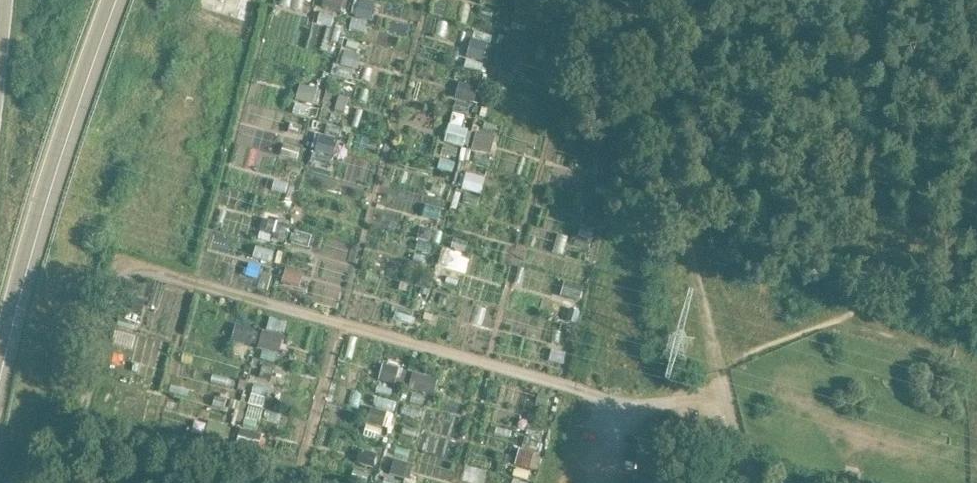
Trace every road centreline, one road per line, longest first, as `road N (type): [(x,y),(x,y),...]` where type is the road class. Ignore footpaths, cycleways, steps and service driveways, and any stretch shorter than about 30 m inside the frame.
road 1 (trunk): [(0,353),(52,158),(110,0)]

